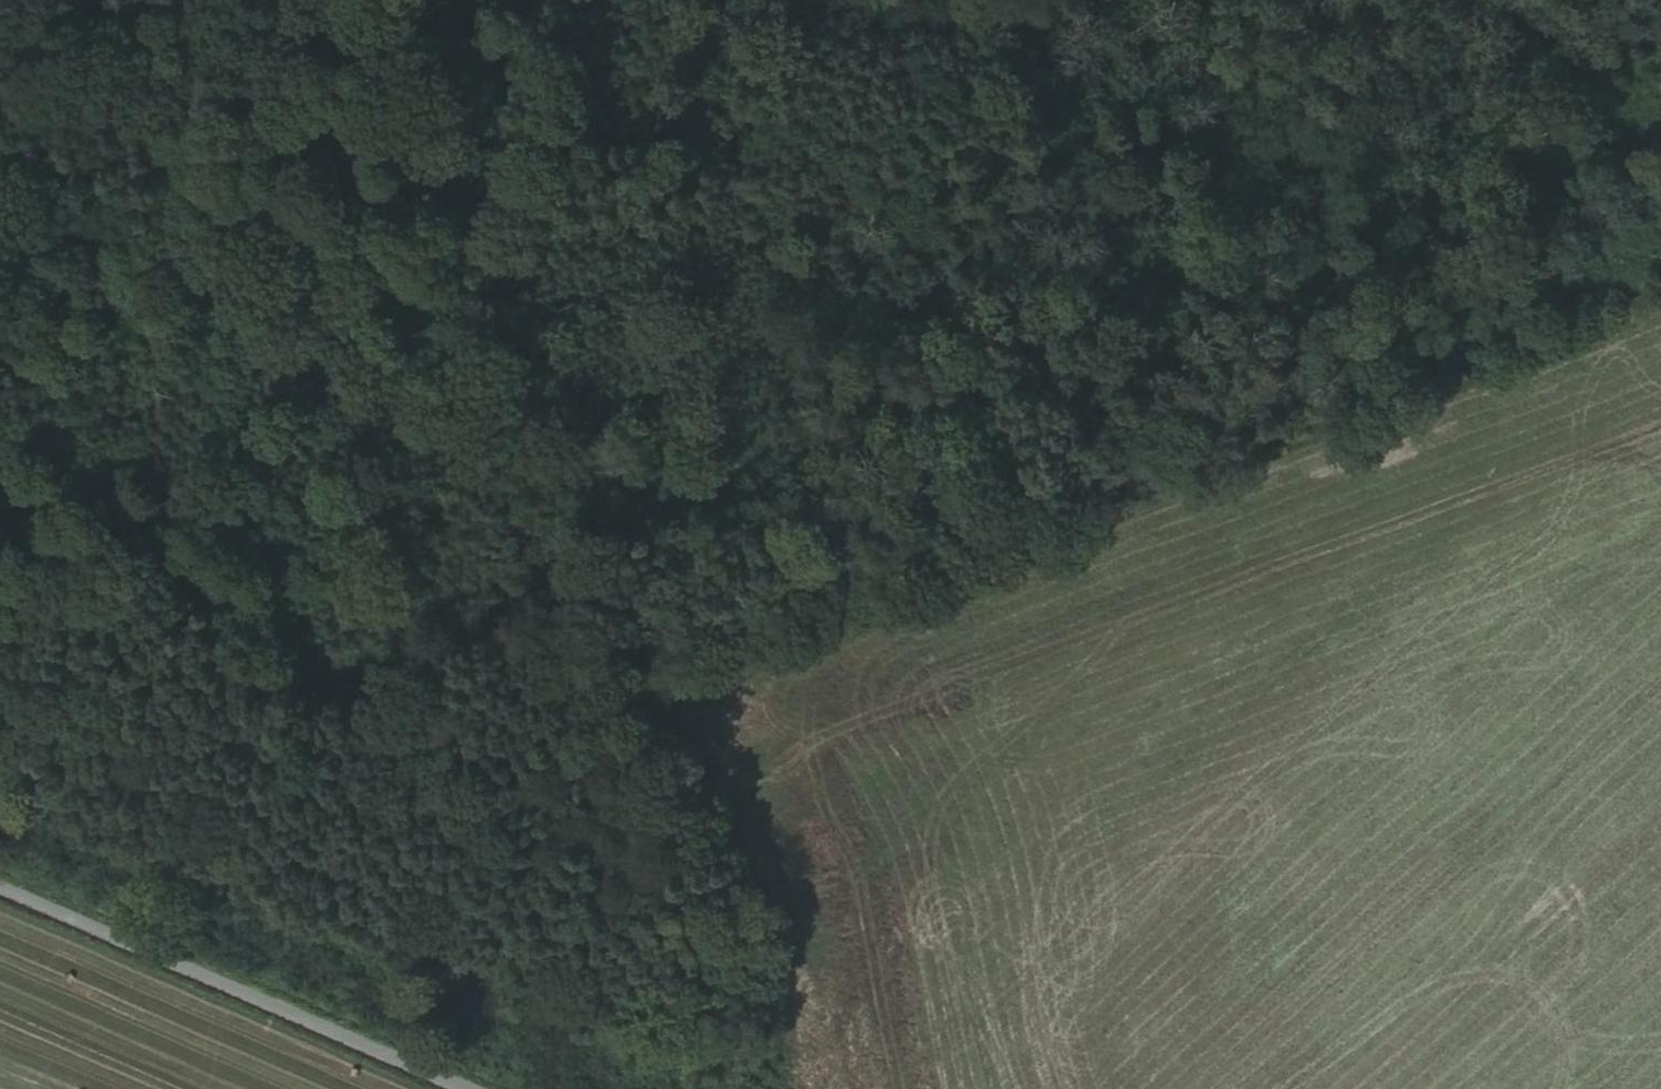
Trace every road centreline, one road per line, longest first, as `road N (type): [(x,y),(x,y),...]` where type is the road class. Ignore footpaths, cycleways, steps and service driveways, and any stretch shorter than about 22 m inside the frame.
road 1 (unclassified): [(0,889),(477,1088)]

